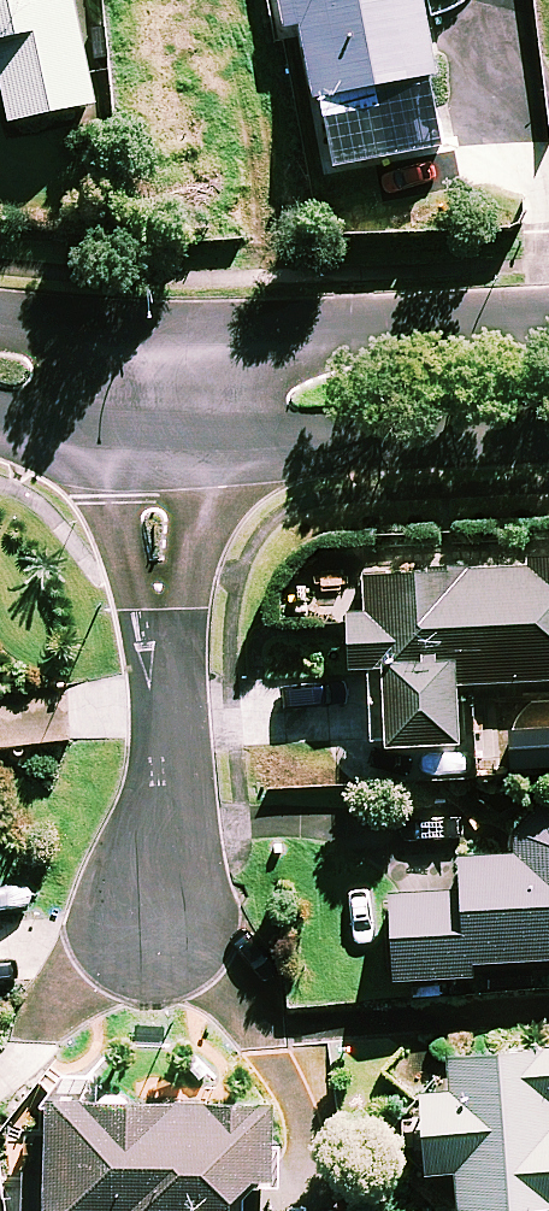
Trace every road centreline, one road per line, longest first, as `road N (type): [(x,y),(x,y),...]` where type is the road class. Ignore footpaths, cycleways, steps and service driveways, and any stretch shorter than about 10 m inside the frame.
road 1 (residential): [(162,908),(159,399)]
road 2 (residential): [(235,399),(316,336),(548,313)]
road 3 (residential): [(548,432),(323,446),(235,399)]
road 4 (residential): [(0,368),(159,399)]

